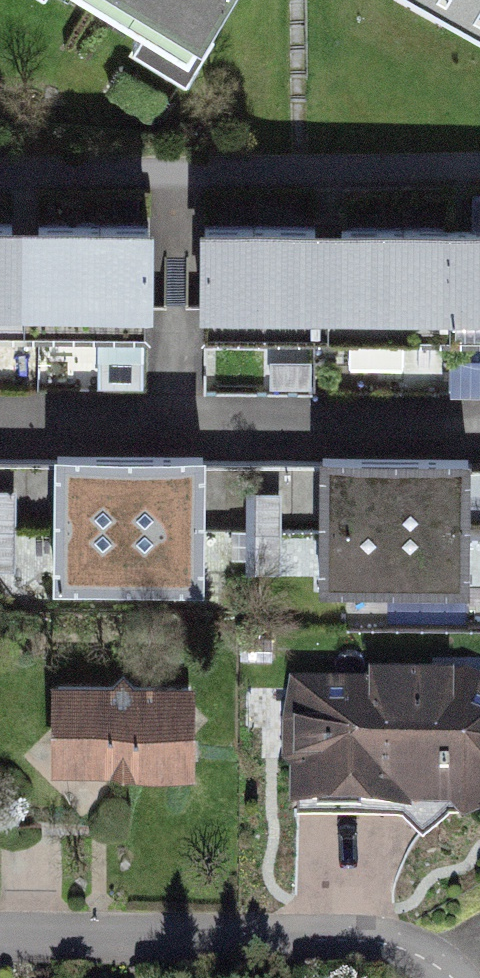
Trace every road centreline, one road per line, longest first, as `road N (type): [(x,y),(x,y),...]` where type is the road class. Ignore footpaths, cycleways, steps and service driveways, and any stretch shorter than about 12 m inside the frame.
road 1 (residential): [(441,977),(406,957),(350,941),(0,927)]

